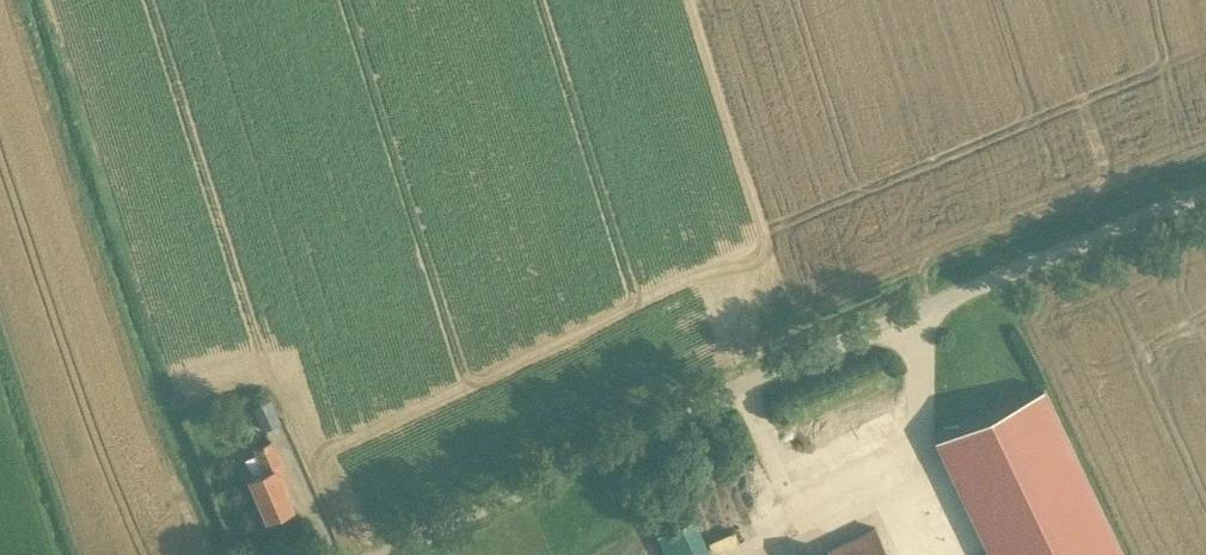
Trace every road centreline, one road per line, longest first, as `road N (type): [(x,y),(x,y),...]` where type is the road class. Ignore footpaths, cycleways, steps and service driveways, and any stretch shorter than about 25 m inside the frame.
road 1 (unclassified): [(386,554),(617,443),(1205,190)]

